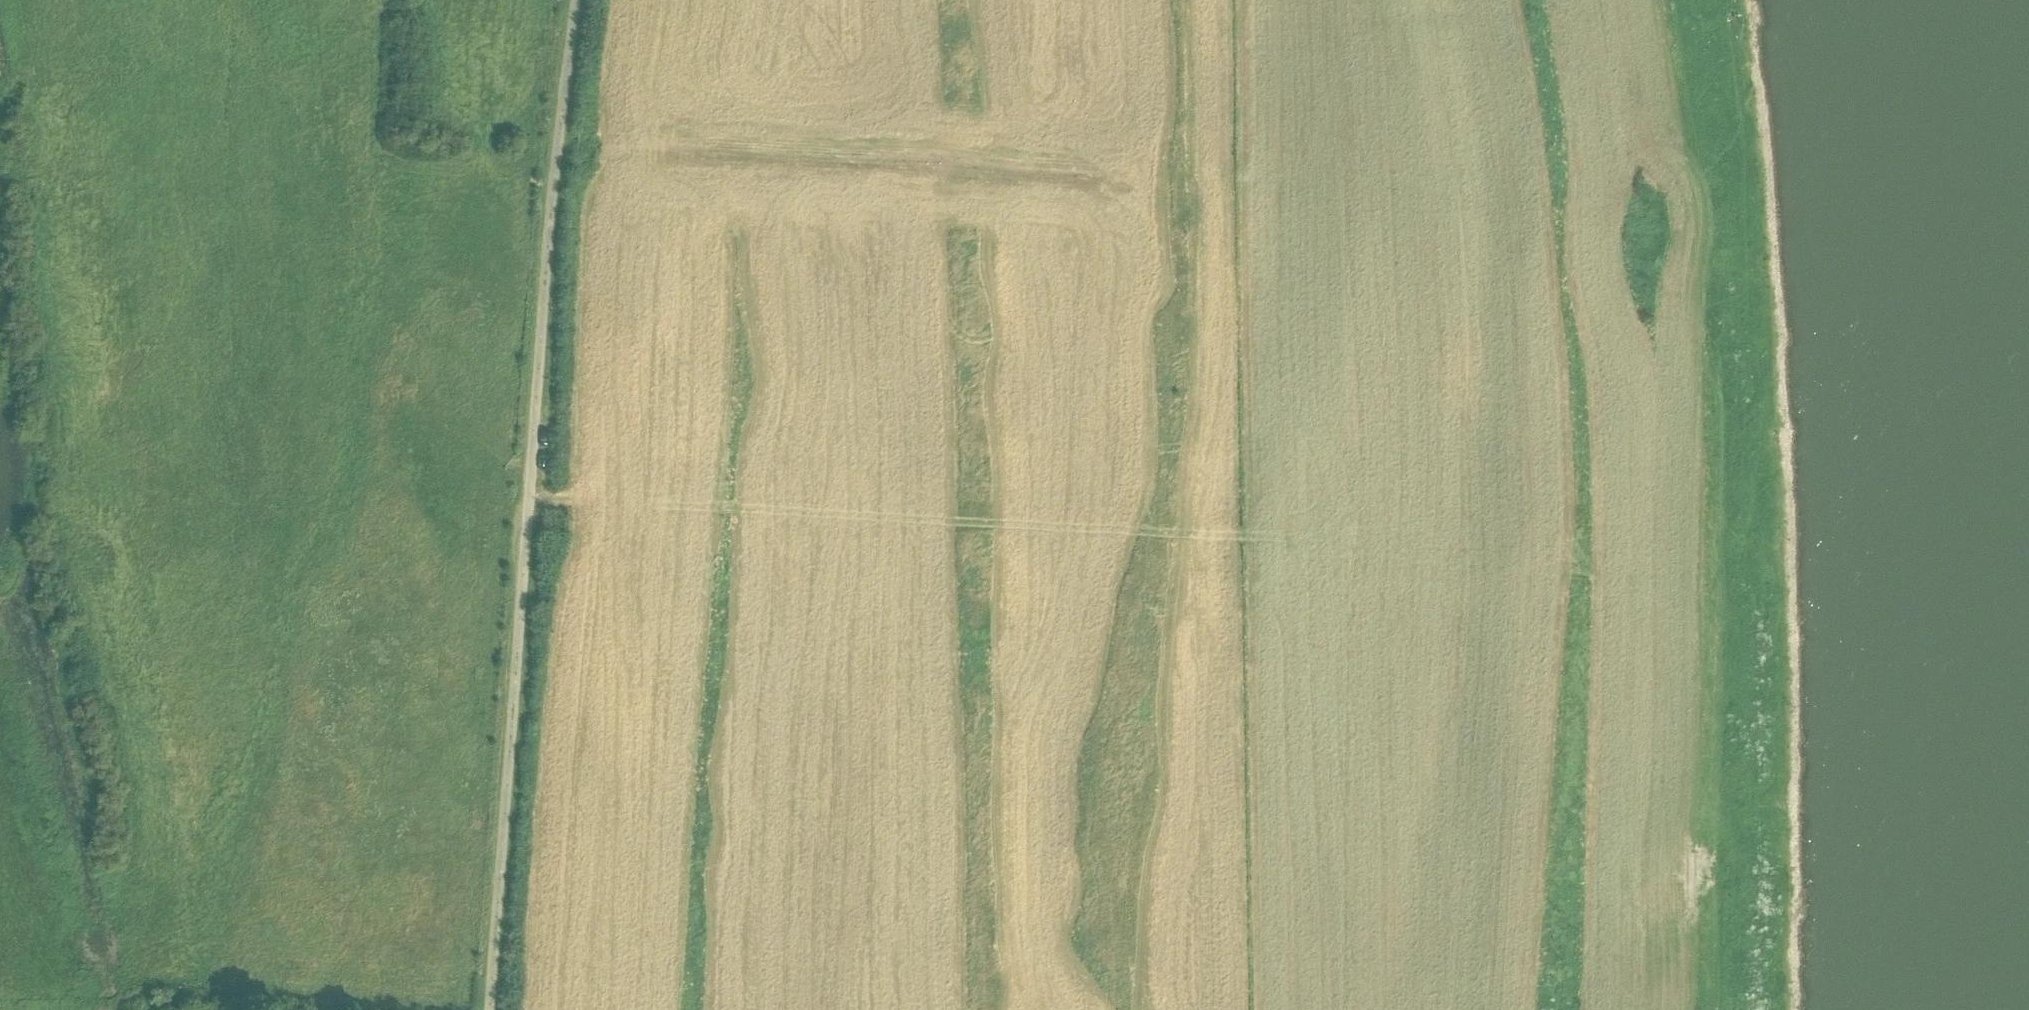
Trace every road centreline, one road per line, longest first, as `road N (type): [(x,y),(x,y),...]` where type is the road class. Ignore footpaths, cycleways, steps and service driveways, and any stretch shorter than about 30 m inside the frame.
road 1 (unclassified): [(488,1009),(577,0)]

